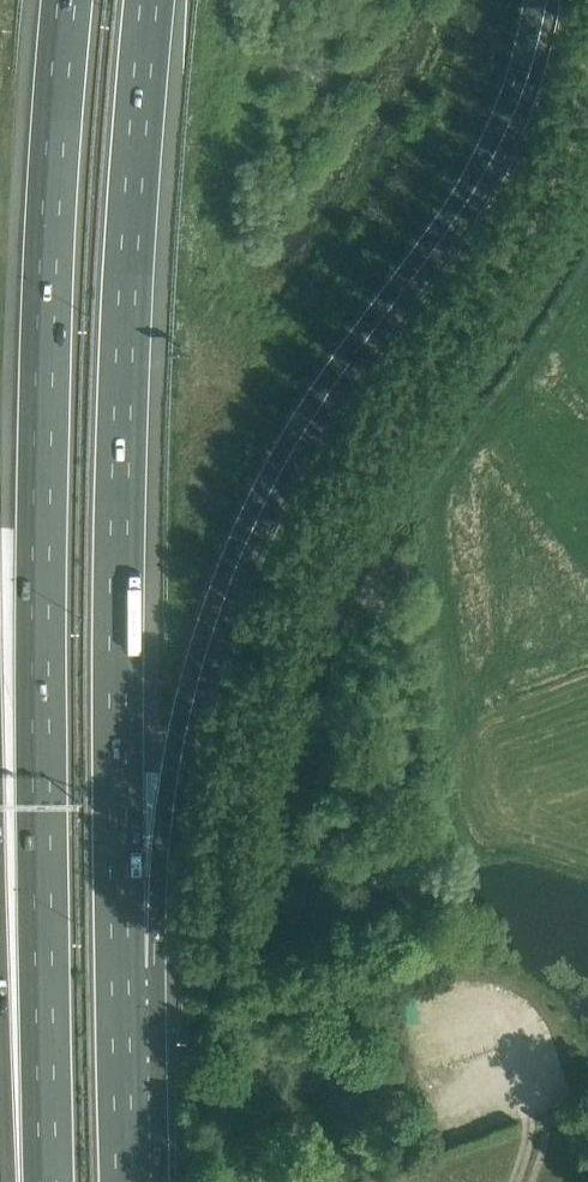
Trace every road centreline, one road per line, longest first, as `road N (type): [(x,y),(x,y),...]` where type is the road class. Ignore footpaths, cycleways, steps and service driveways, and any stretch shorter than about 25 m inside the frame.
road 1 (motorway): [(68,0),(42,445),(52,1181)]
road 2 (motorway): [(121,968),(180,722),(230,559),(299,422),(475,174),(505,110),(535,0)]
road 3 (motorway): [(121,968),(127,269),(150,0)]
road 4 (motorway): [(0,853),(32,1181)]
road 5 (motorway): [(127,1181),(121,968)]

